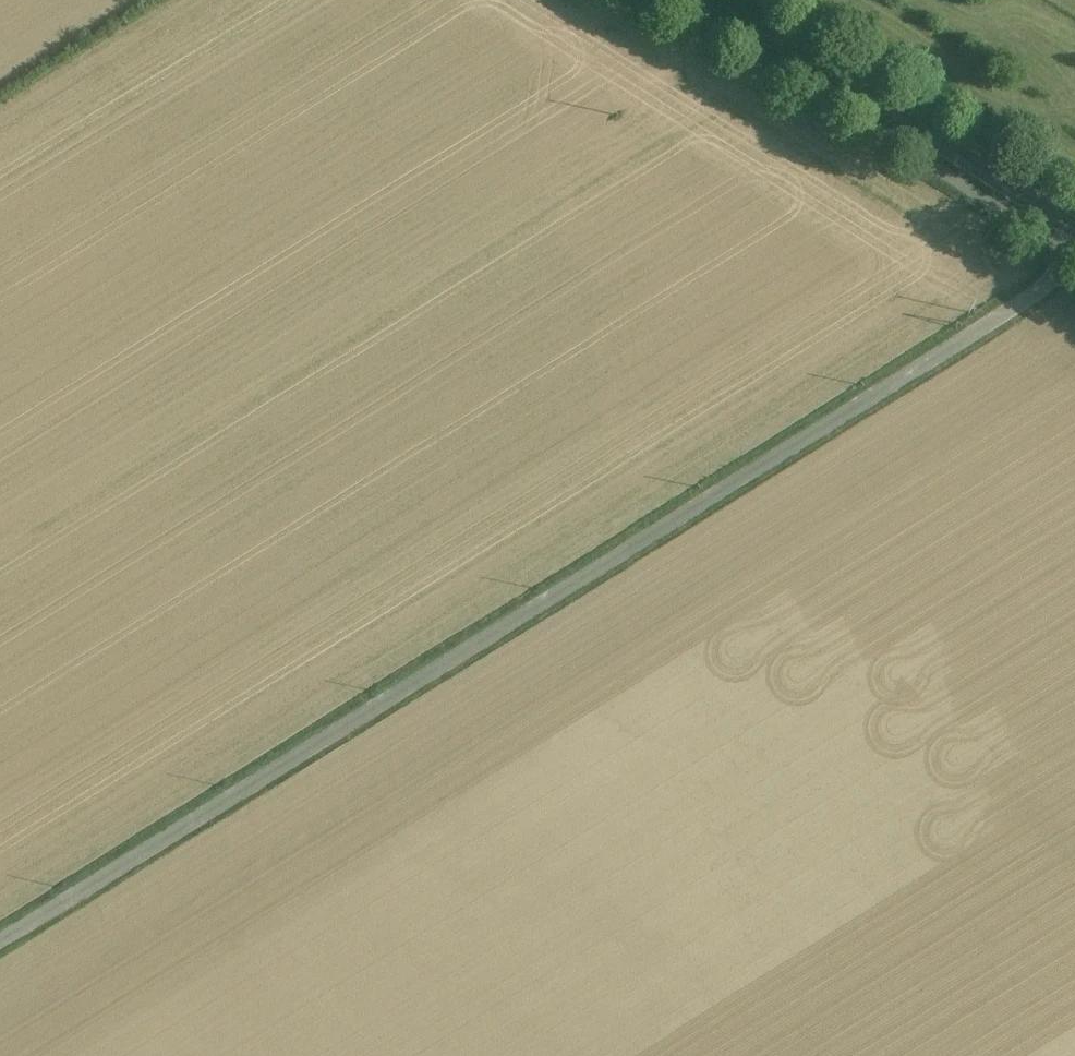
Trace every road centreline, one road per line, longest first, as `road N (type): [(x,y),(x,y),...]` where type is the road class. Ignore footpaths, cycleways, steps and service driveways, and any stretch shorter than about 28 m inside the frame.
road 1 (secondary): [(1074,224),(728,0)]

